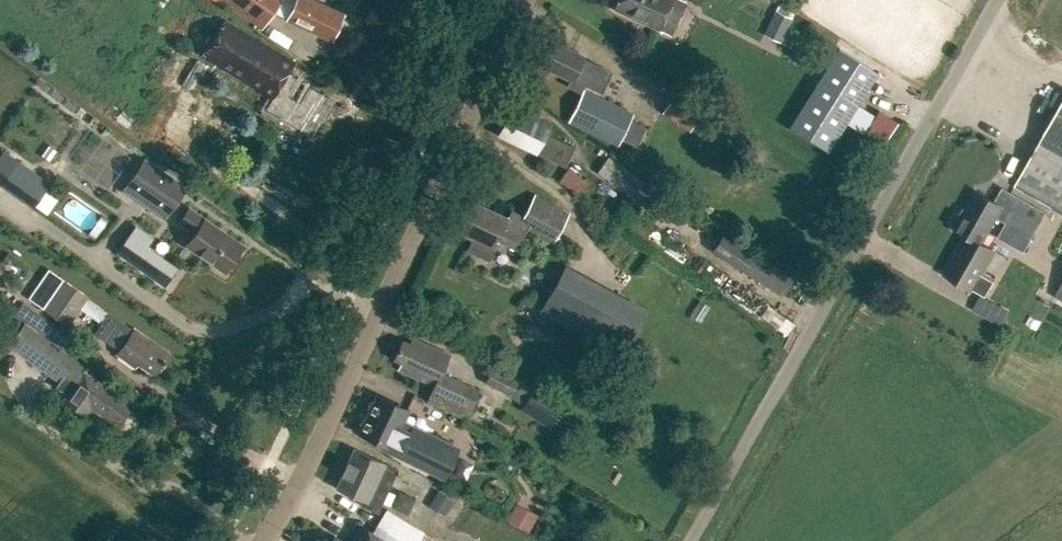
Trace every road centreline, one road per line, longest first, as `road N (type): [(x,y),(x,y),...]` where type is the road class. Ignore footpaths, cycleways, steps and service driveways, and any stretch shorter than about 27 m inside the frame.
road 1 (unclassified): [(688,540),(997,0)]
road 2 (unclassified): [(259,540),(306,467),(522,0)]

